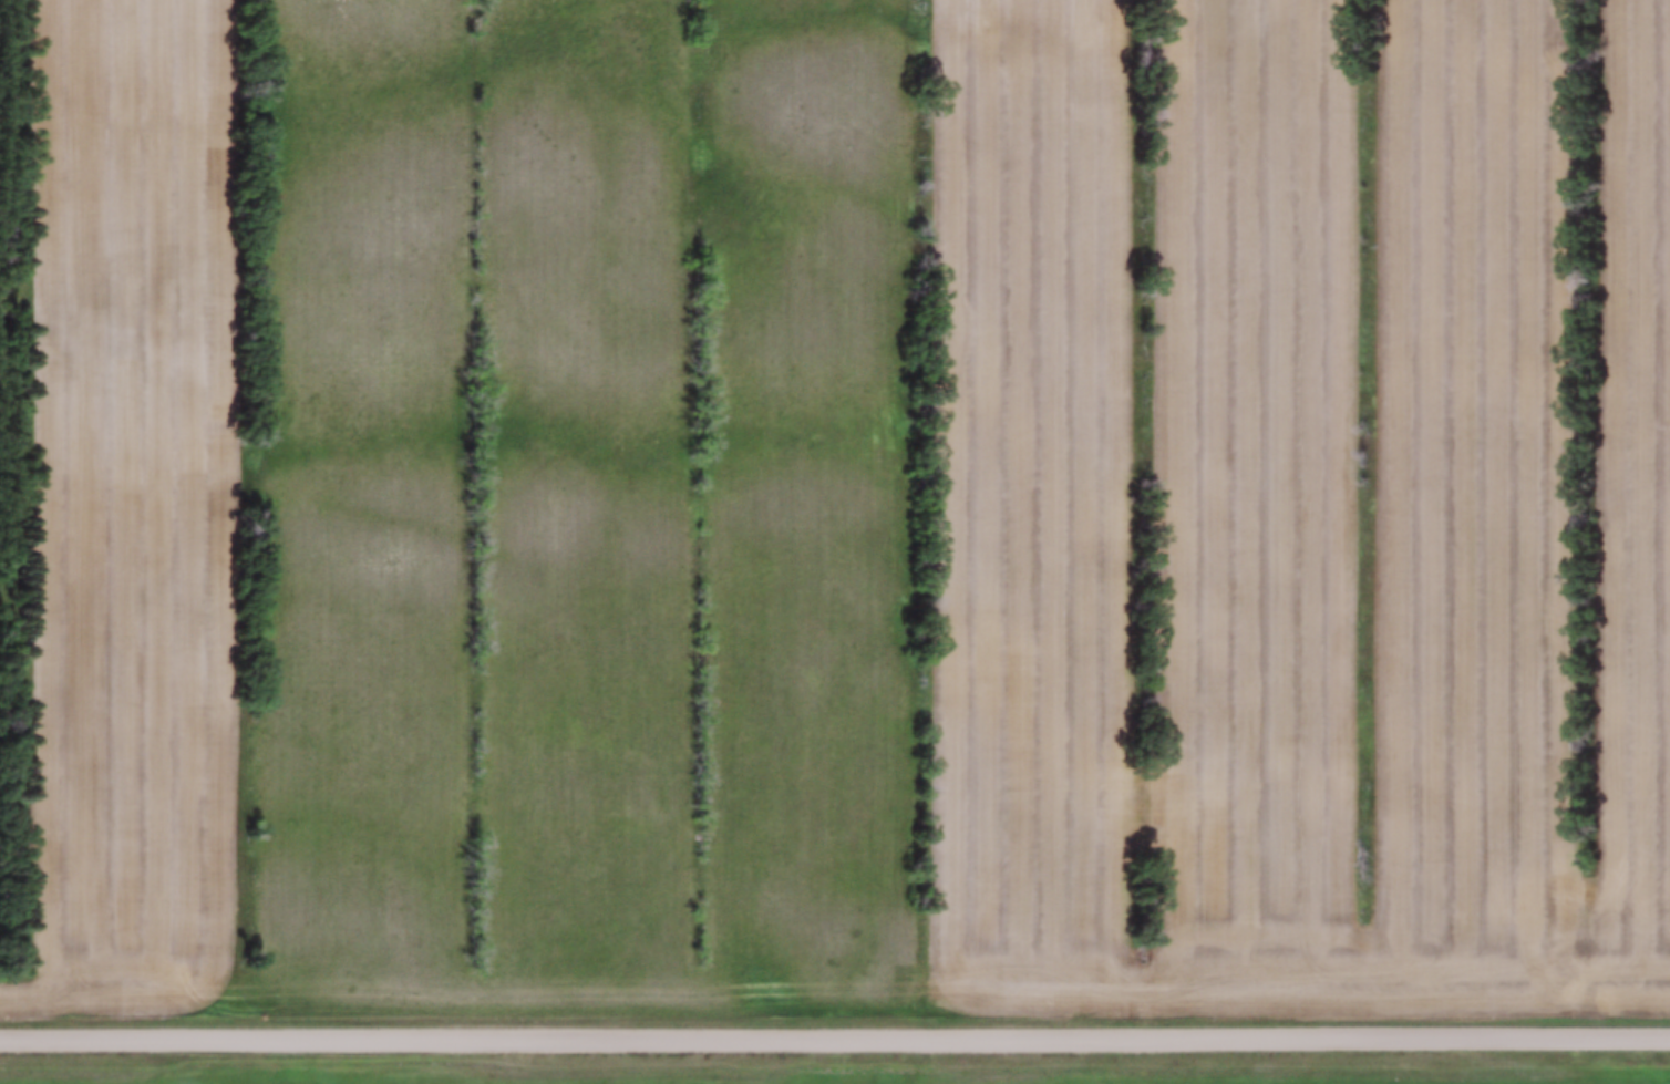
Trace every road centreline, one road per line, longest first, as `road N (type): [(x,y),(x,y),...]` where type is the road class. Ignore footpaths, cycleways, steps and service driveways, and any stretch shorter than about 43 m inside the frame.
road 1 (tertiary): [(1669,1036),(0,1036)]

